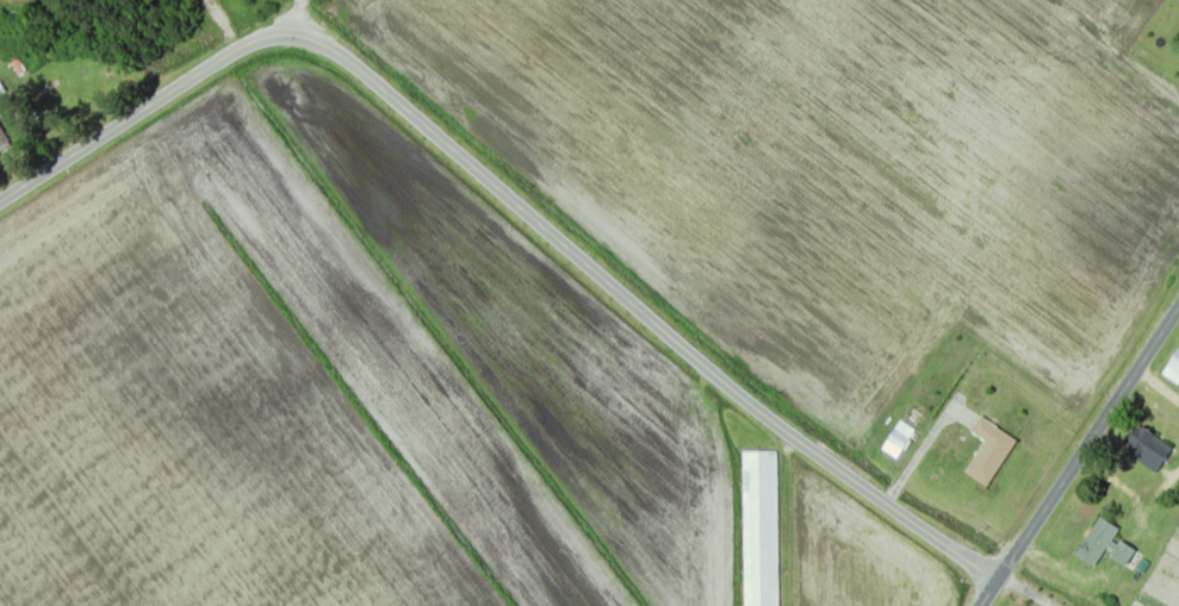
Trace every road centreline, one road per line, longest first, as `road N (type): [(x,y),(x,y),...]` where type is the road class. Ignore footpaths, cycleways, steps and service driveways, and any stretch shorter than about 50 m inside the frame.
road 1 (residential): [(995,573),(731,387),(347,60),(290,30)]
road 2 (residential): [(973,605),(1178,287)]
road 3 (residential): [(0,201),(167,90),(290,30)]

